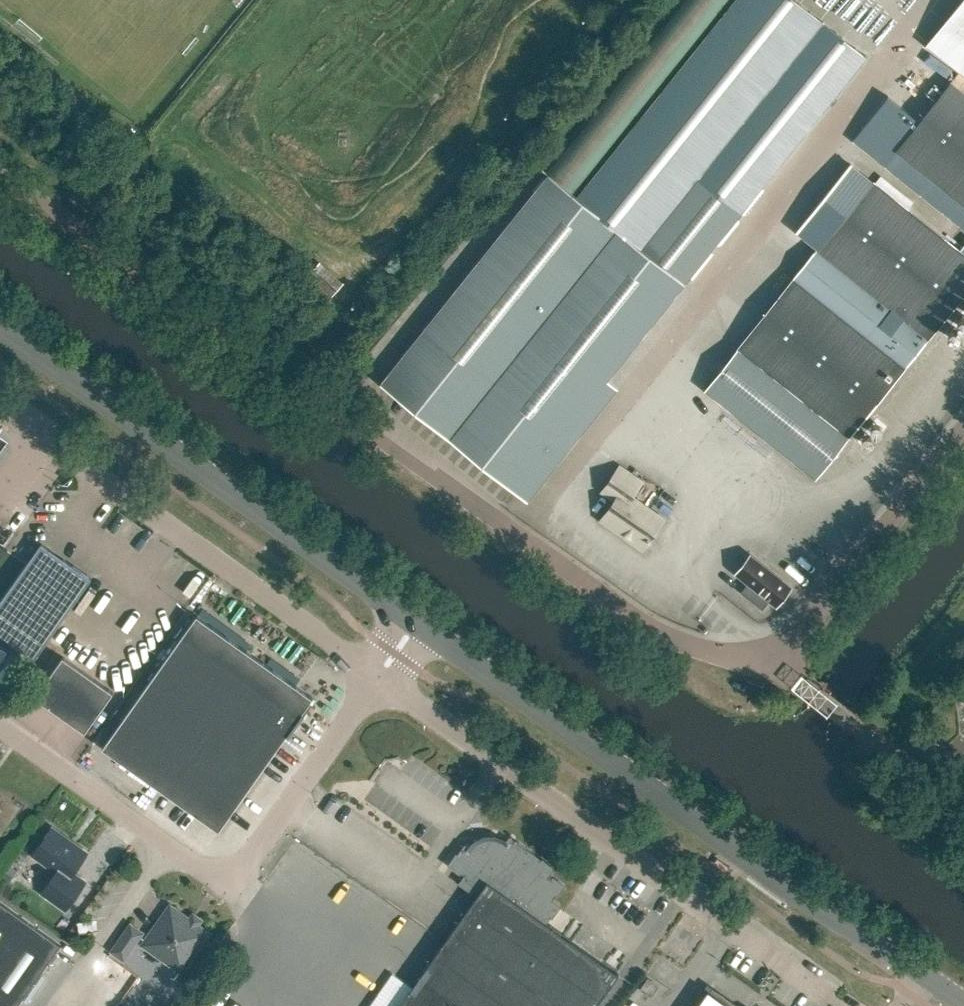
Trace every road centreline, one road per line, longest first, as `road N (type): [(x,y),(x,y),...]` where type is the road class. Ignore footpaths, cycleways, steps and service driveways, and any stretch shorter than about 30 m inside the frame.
road 1 (unclassified): [(0,168),(638,621),(686,644),(780,661)]
road 2 (secondary): [(963,1005),(420,623)]
road 3 (unclassified): [(853,1005),(378,677)]
road 4 (unclassified): [(378,677),(242,859),(207,864),(0,717)]
road 5 (secondary): [(420,623),(0,323)]
road 6 (unclassified): [(378,677),(0,404)]
road 7 (unclassified): [(780,661),(963,429)]
road 8 (unclassified): [(963,818),(934,783),(780,661)]

